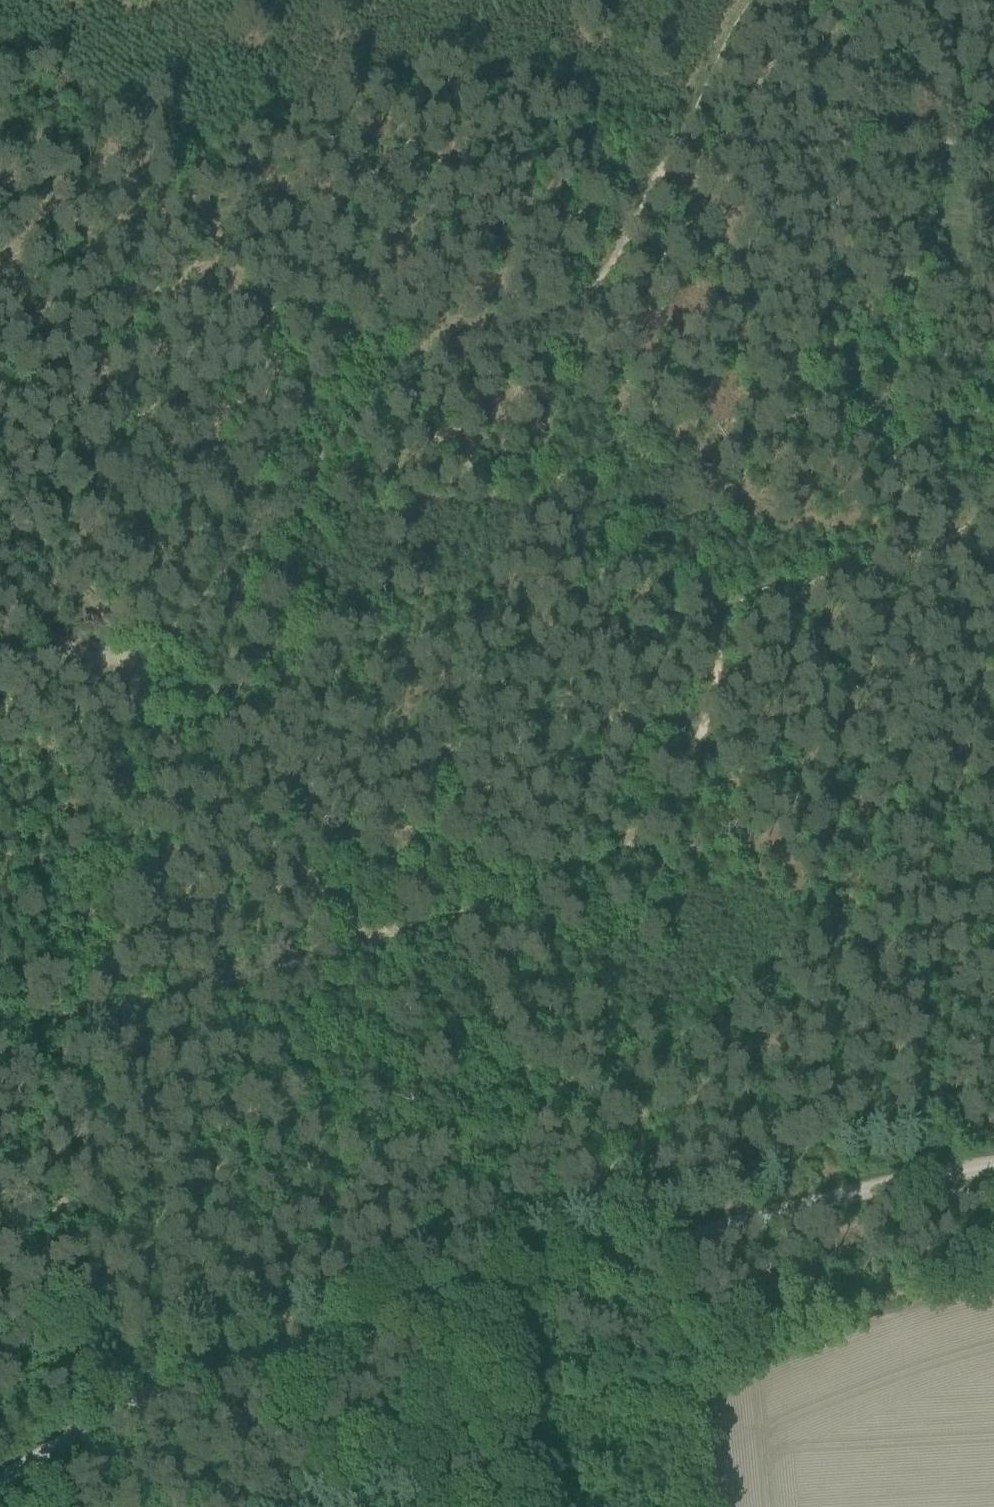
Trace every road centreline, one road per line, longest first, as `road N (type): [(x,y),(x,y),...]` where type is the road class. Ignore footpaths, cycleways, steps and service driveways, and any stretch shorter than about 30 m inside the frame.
road 1 (unclassified): [(993,1165),(895,1183),(207,1375),(131,1406),(0,1484)]
road 2 (track): [(993,544),(759,612),(719,740),(667,857),(630,892),(377,942)]
road 3 (track): [(0,1026),(377,942),(106,679)]
road 4 (track): [(259,528),(401,365),(452,342),(532,323),(604,282),(746,0)]

